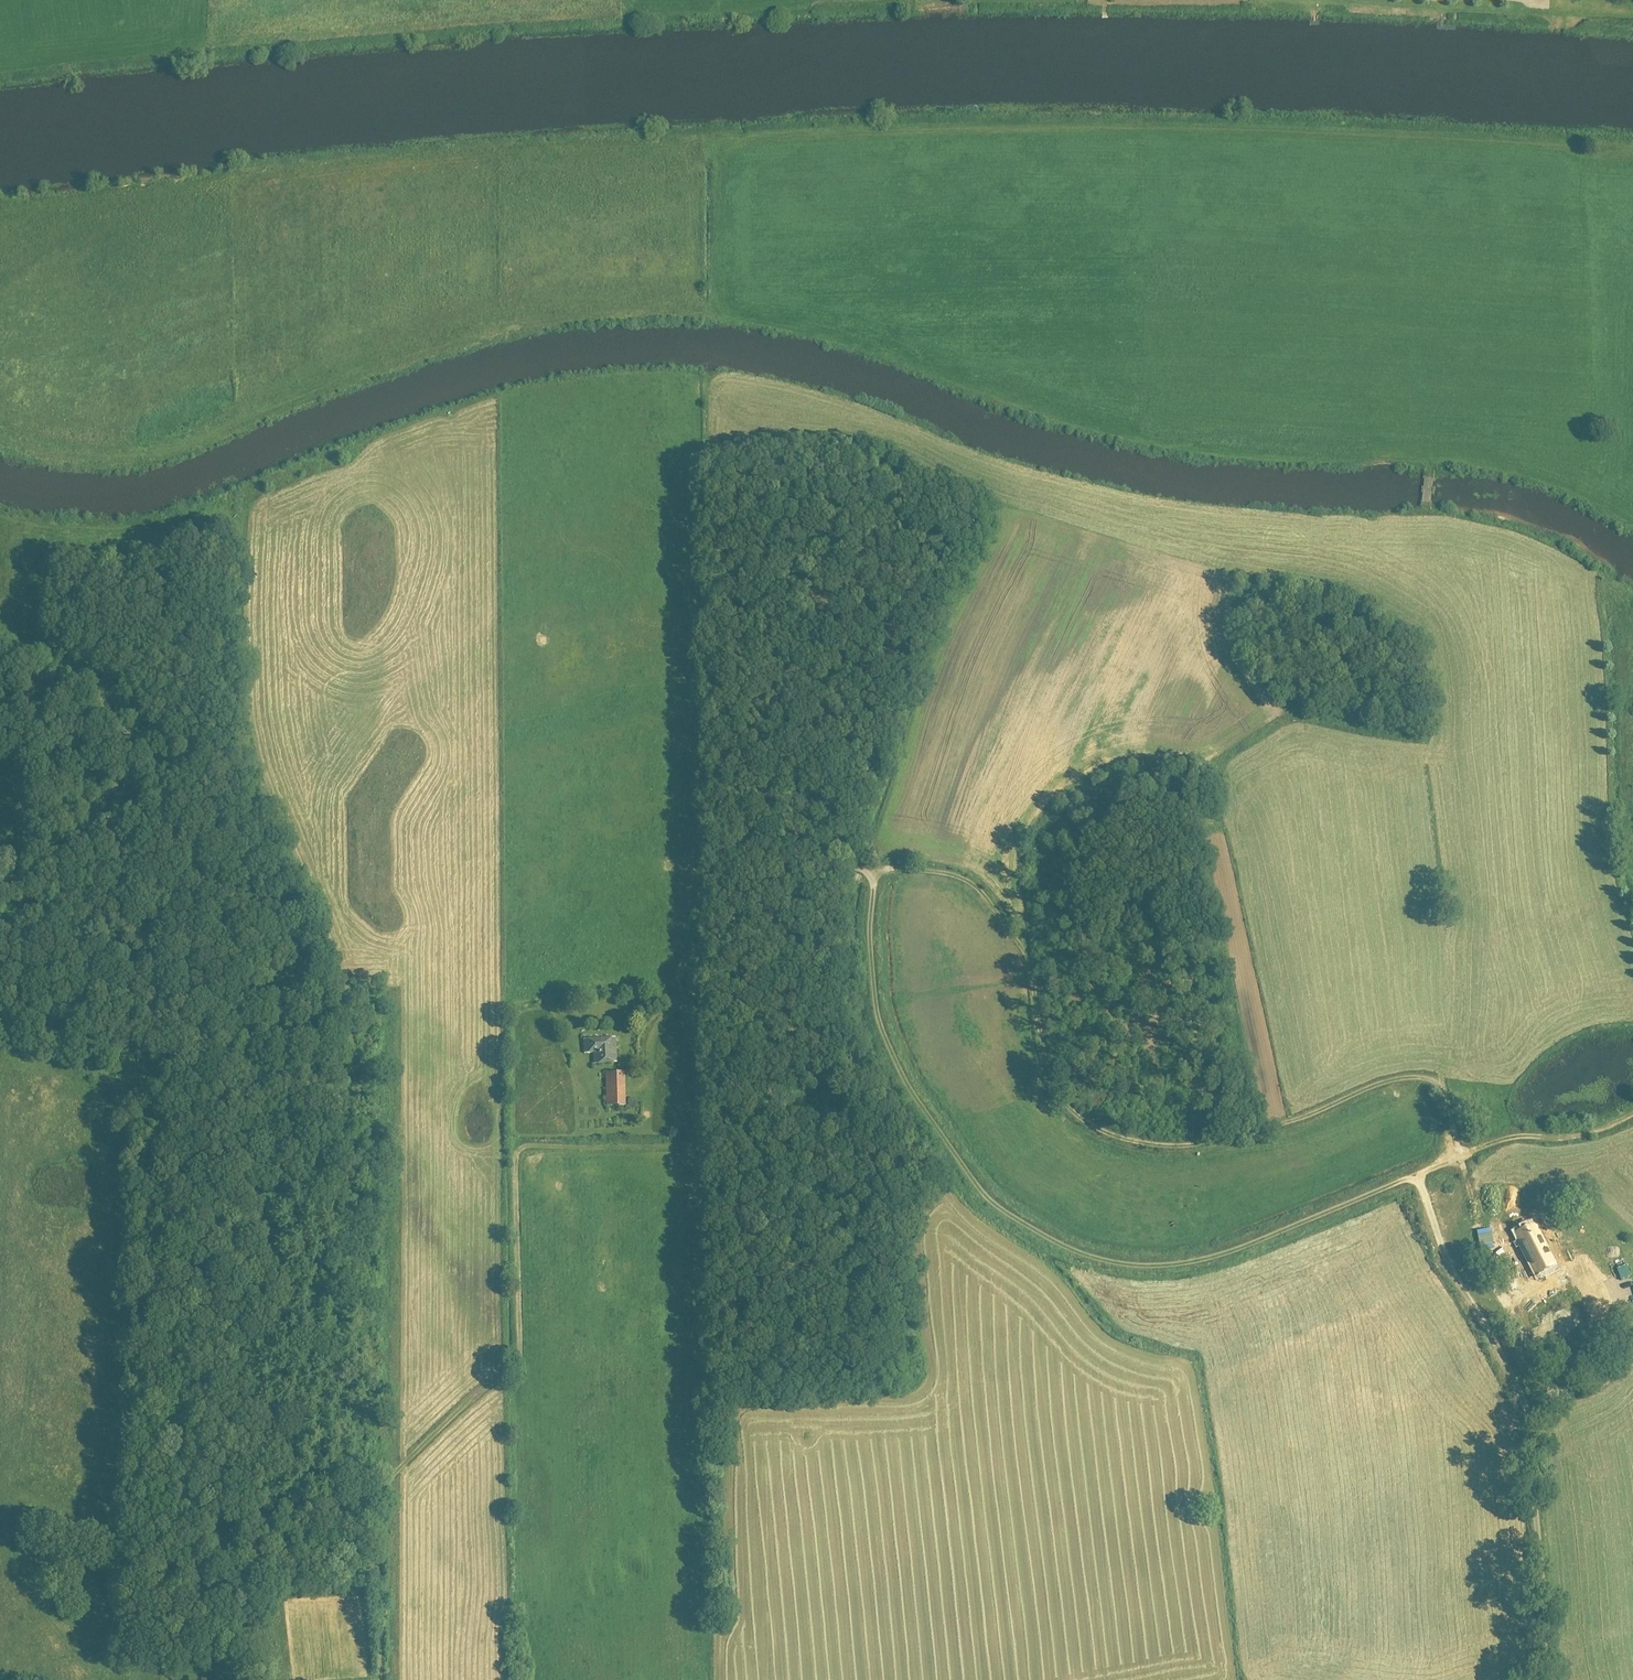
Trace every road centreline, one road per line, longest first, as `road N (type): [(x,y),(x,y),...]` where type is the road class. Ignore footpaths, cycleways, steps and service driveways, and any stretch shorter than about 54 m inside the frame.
road 1 (track): [(378,1679),(388,1448),(517,1353),(516,1157),(522,1149),(695,1146),(704,1137),(701,875),(845,865)]
road 2 (track): [(251,526),(263,725),(328,923),(339,988),(335,1104),(289,1233),(285,1323),(318,1402),(335,1492),(358,1550),(380,1577)]
road 3 (track): [(1461,1155),(1445,1091),(1419,1077),(1210,1139),(1166,1142),(1113,1132),(1058,1093),(1021,945),(973,882),(948,872),(845,865)]
road 4 (track): [(1231,1251),(1165,1265),(1115,1262),(1054,1241),(984,1194),(916,1100),(882,1029),(871,955),(875,866)]
road 5 (unclassified): [(1554,1679),(1530,1417),(1445,1255),(1416,1174)]
road 6 (track): [(1461,1155),(1231,1251)]
road 7 (track): [(1034,978),(1099,953),(1223,950)]
road 8 (track): [(1461,1155),(1505,1137),(1571,1136),(1632,1114)]

